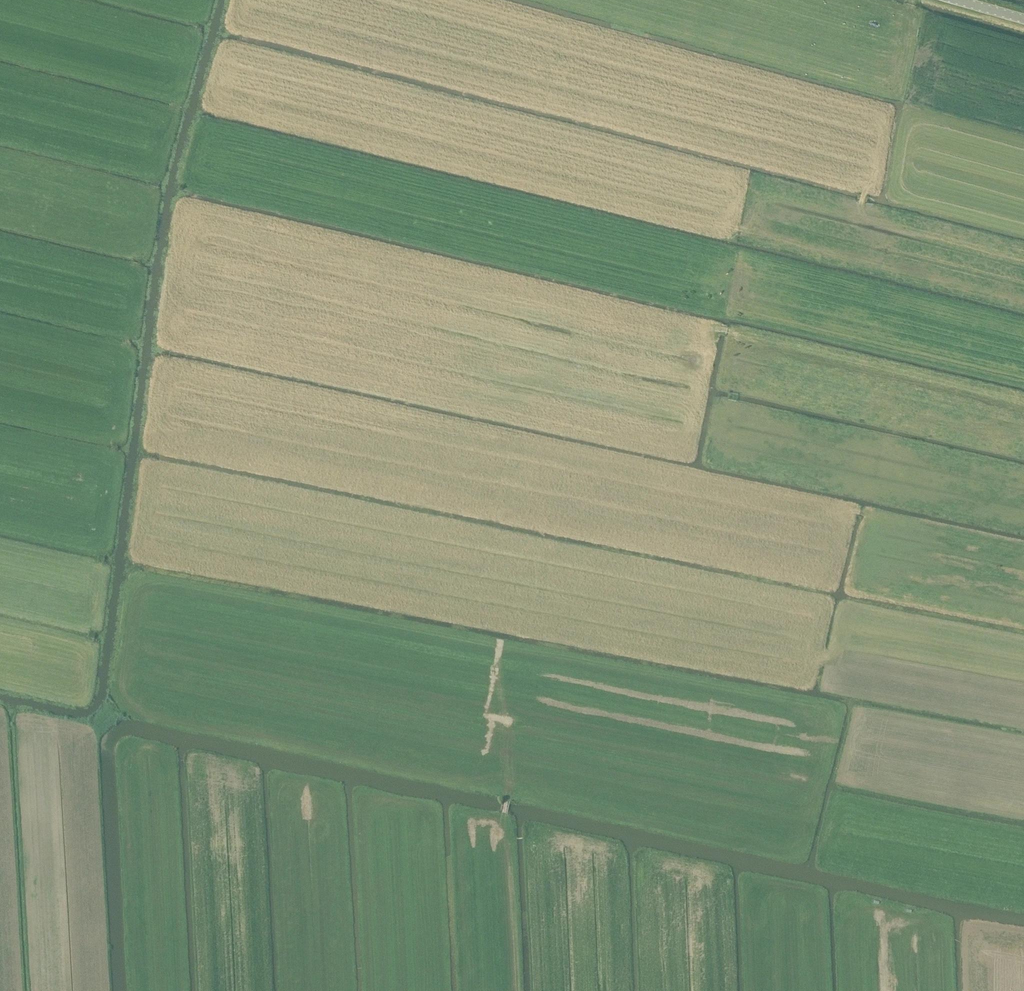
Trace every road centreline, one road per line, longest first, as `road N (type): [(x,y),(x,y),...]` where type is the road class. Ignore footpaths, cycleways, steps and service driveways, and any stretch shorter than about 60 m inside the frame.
road 1 (track): [(500,712),(511,758),(503,816),(509,990)]

